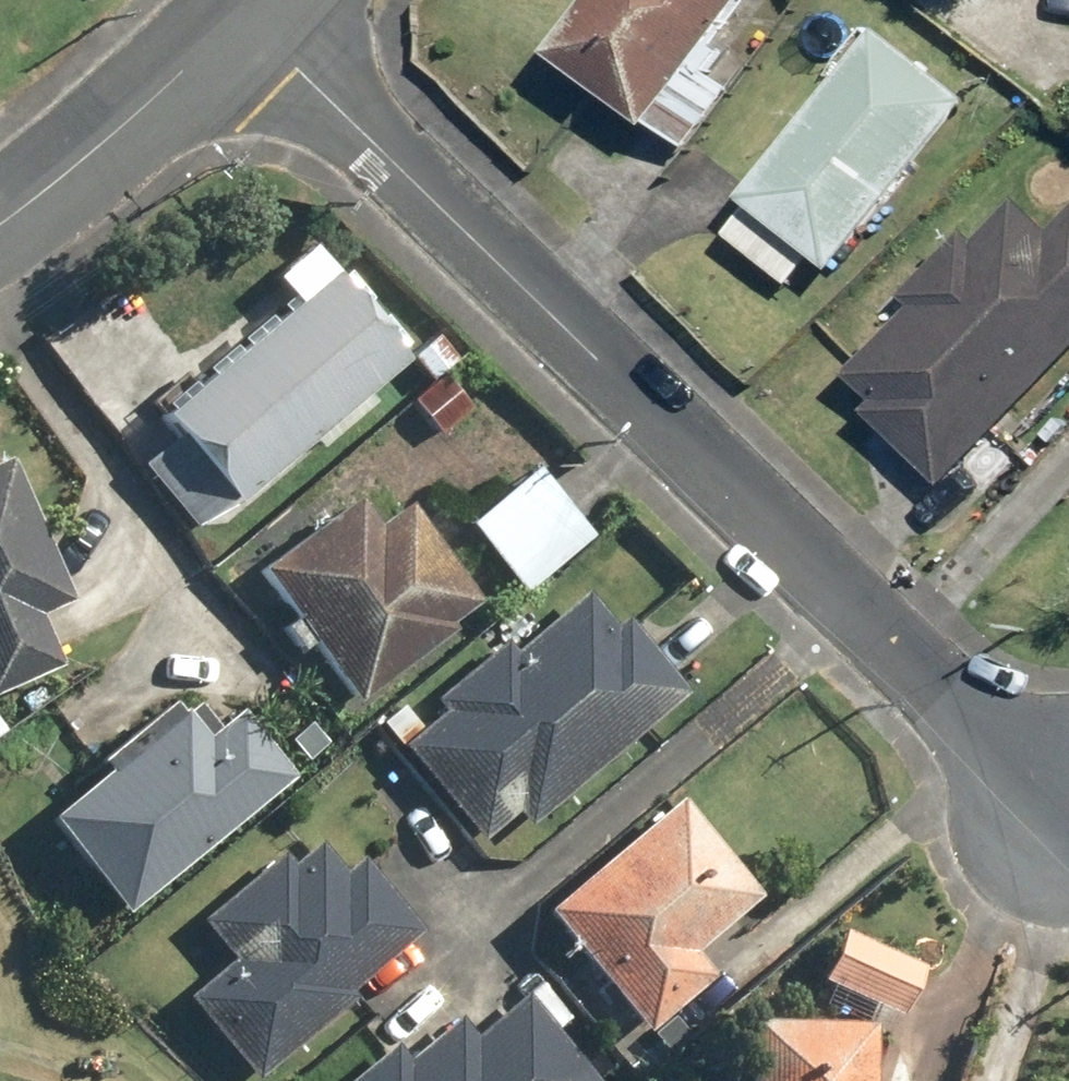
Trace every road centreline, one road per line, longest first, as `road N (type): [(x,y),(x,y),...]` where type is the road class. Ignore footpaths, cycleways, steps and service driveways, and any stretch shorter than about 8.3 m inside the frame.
road 1 (residential): [(1068,814),(241,14)]
road 2 (residential): [(241,14),(85,158),(0,219)]

